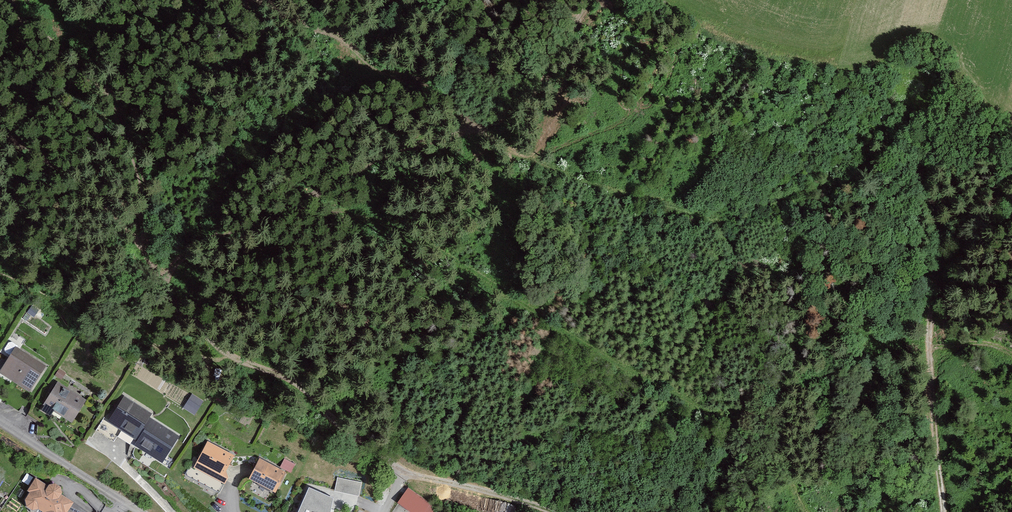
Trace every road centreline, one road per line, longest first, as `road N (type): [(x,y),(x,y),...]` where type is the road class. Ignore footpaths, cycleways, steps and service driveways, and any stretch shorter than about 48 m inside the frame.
road 1 (track): [(348,428),(406,473),(546,511)]
road 2 (track): [(931,351),(942,227),(910,169)]
road 3 (residential): [(0,424),(144,511)]
road 4 (track): [(942,511),(929,414),(931,351)]

